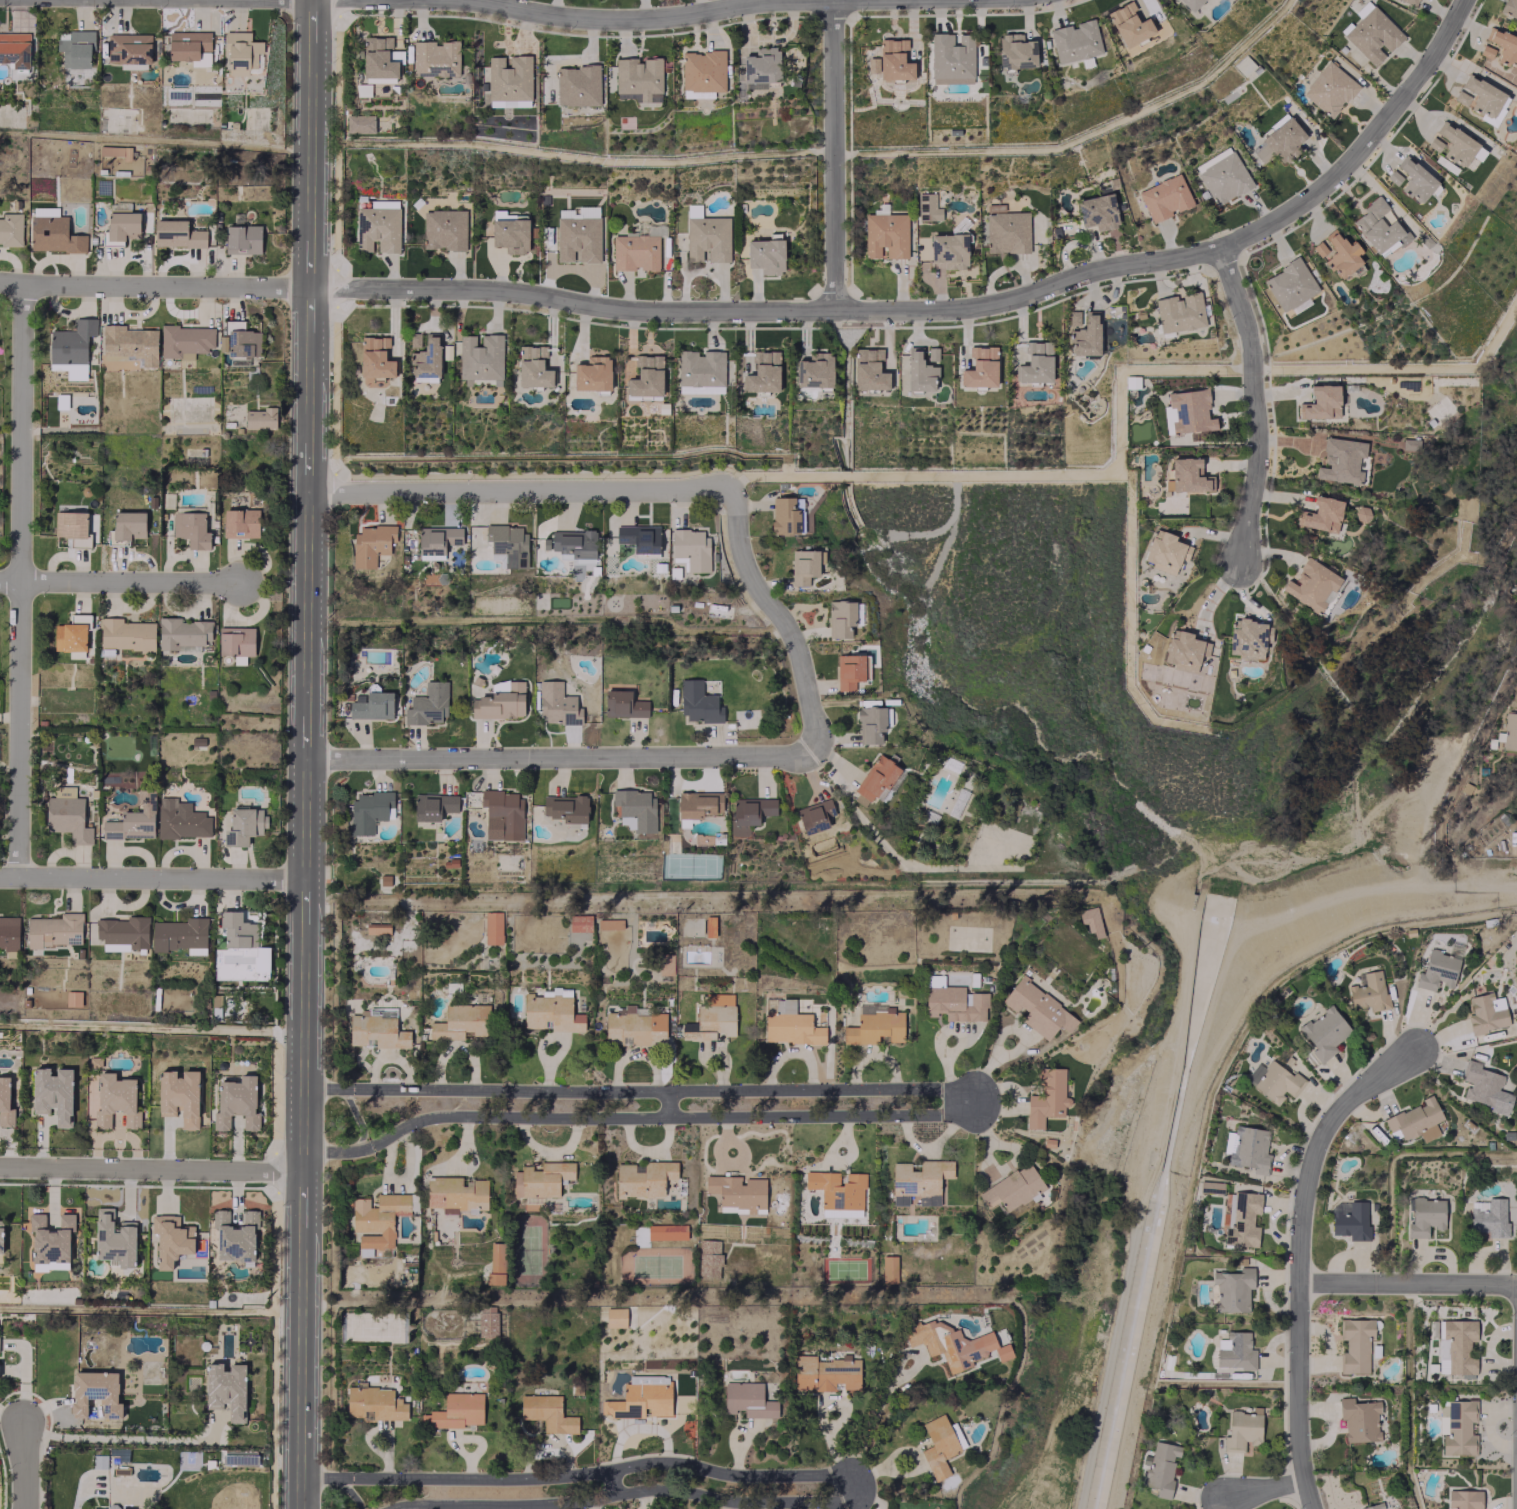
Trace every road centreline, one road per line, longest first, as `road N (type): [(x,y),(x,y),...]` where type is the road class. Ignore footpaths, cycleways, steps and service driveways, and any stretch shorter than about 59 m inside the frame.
road 1 (residential): [(310,0),(298,1508)]
road 2 (residential): [(370,1146),(443,1114),(973,1115),(981,1100),(969,1088),(351,1088)]
road 3 (residential): [(0,282),(503,287),(618,307),(968,308),(1112,266),(1222,250)]
road 4 (residential): [(388,1508),(559,1503),(672,1487),(722,1500),(840,1502),(865,1479),(723,1474),(659,1460),(543,1477),(351,1478)]
road 5 (residential): [(23,283),(16,874)]
road 6 (residential): [(305,758),(817,754)]
road 7 (residential): [(1416,1046),(1343,1104),(1319,1136),(1301,1206),(1297,1429),(1312,1508)]
road 8 (residential): [(307,492),(736,489)]
road 9 (residential): [(1222,250),(1333,182),(1392,111),(1465,0)]
road 10 (residential): [(1222,250),(1253,346),(1260,463),(1243,556)]
road 11 (residential): [(832,0),(837,308)]
road 12 (residential): [(305,876),(0,874)]
road 13 (residential): [(0,1162),(303,1170)]
road 14 (residential): [(766,0),(624,18),(477,0)]
road 15 (residential): [(736,489),(737,531),(753,585),(791,633),(819,731),(817,754)]
road 16 (residential): [(0,579),(244,580)]
road 17 (residential): [(1297,1281),(1516,1284)]

